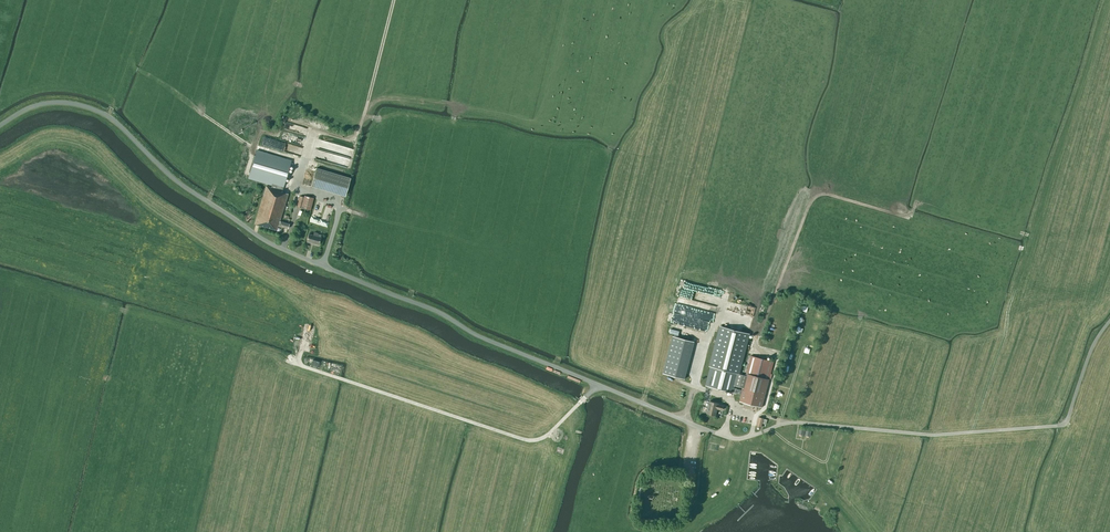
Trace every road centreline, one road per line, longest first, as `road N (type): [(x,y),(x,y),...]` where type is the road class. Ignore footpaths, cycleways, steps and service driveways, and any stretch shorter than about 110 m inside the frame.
road 1 (unclassified): [(921,434),(793,422),(740,439),(723,436),(271,244),(170,177),(101,112),(43,104),(0,125)]
road 2 (track): [(710,329),(718,321),(764,325),(814,198),(837,196),(909,218)]
road 3 (unclassified): [(921,434),(1063,424),(1109,321)]
road 4 (track): [(303,162),(313,130),(345,140),(358,131),(393,0)]

